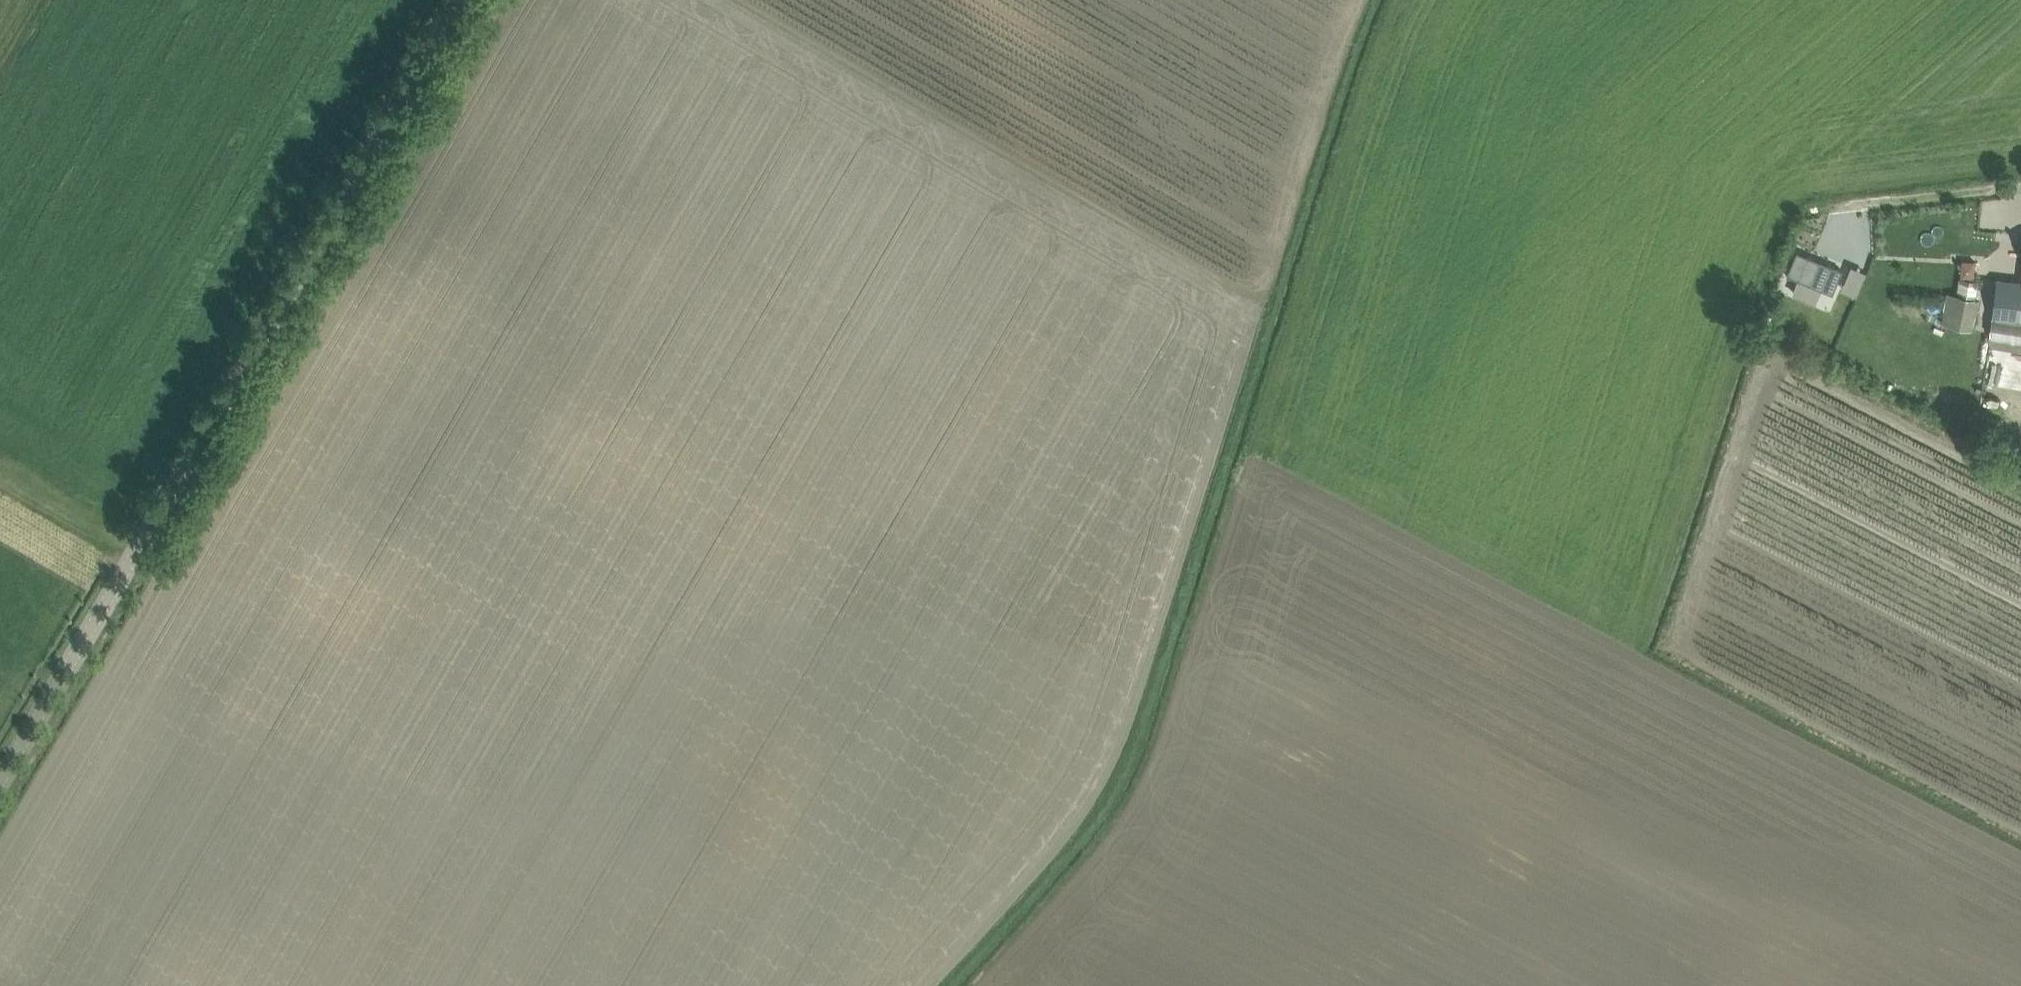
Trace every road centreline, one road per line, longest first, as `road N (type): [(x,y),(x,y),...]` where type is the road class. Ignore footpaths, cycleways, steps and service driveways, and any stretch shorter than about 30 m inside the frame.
road 1 (tertiary): [(0,780),(454,0)]

